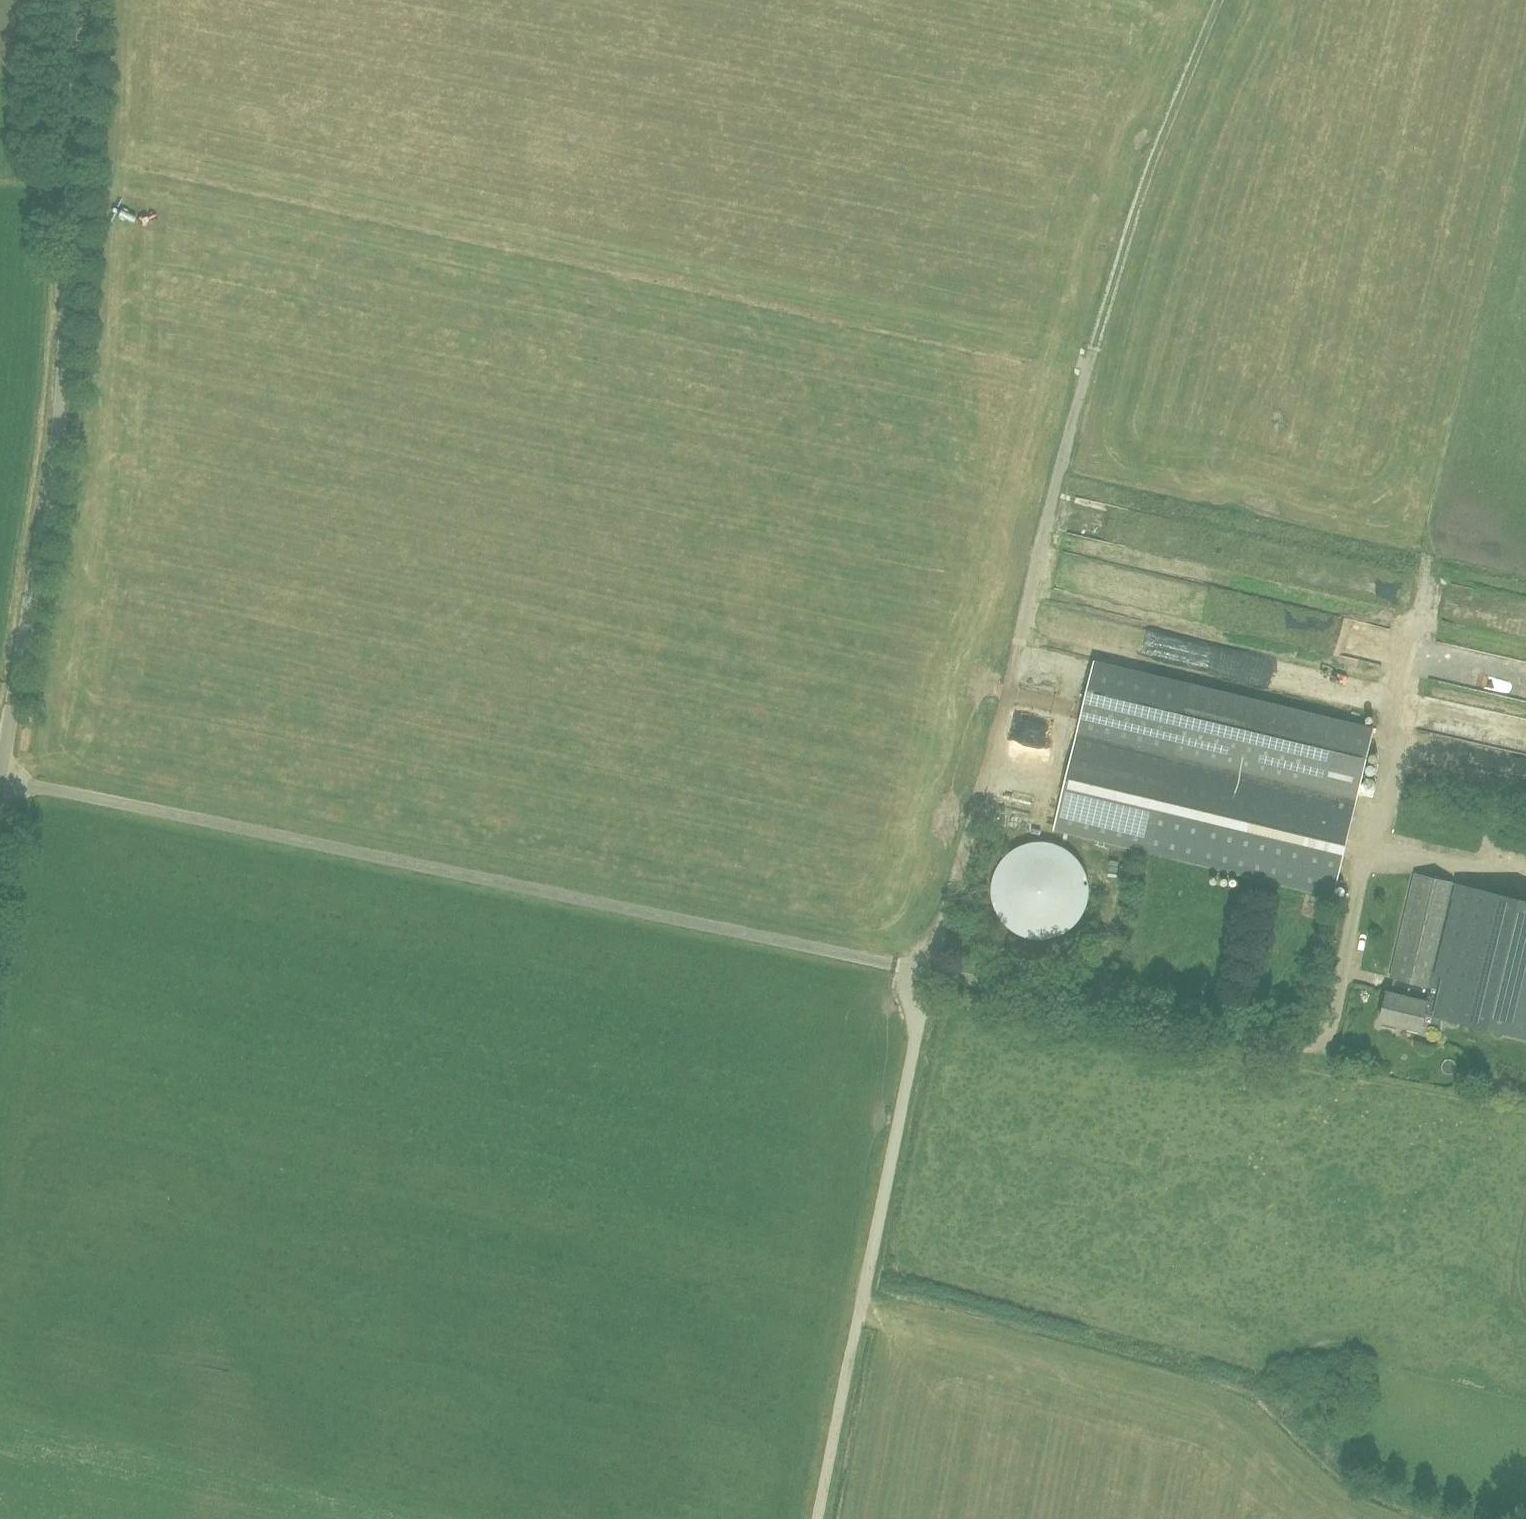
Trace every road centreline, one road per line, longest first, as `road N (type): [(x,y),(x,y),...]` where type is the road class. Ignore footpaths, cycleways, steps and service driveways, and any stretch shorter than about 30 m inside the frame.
road 1 (unclassified): [(0,780),(60,425),(82,0)]

